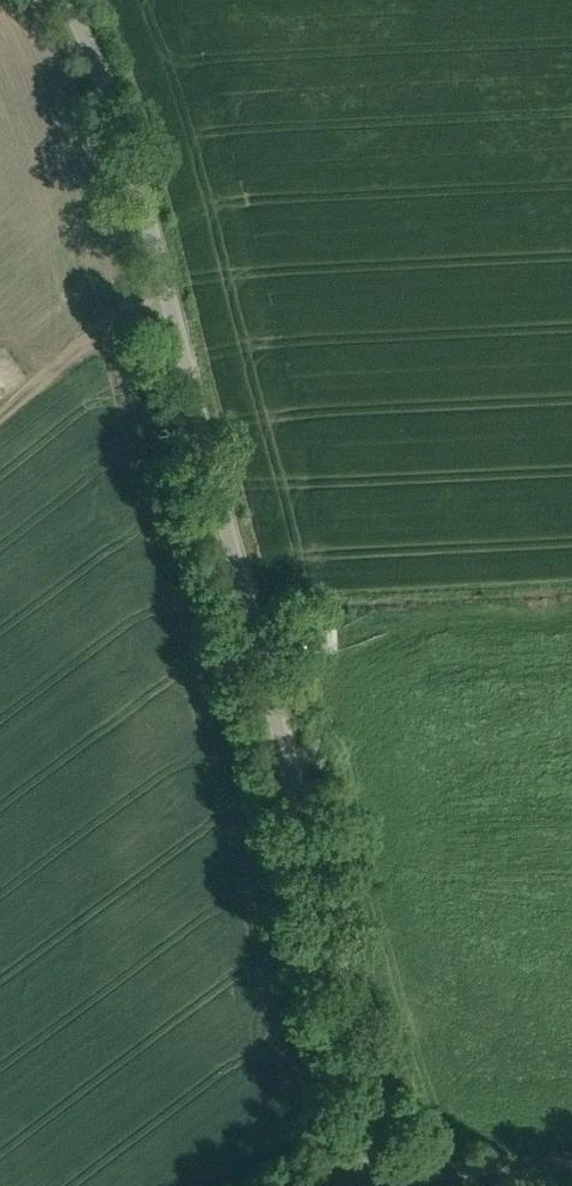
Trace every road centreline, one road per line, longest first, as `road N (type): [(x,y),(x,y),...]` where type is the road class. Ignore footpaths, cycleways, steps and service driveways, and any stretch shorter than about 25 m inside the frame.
road 1 (unclassified): [(385,1175),(166,288),(90,42),(64,0)]
road 2 (track): [(0,411),(131,303),(166,288)]
road 3 (unclassified): [(385,1175),(571,1168)]

